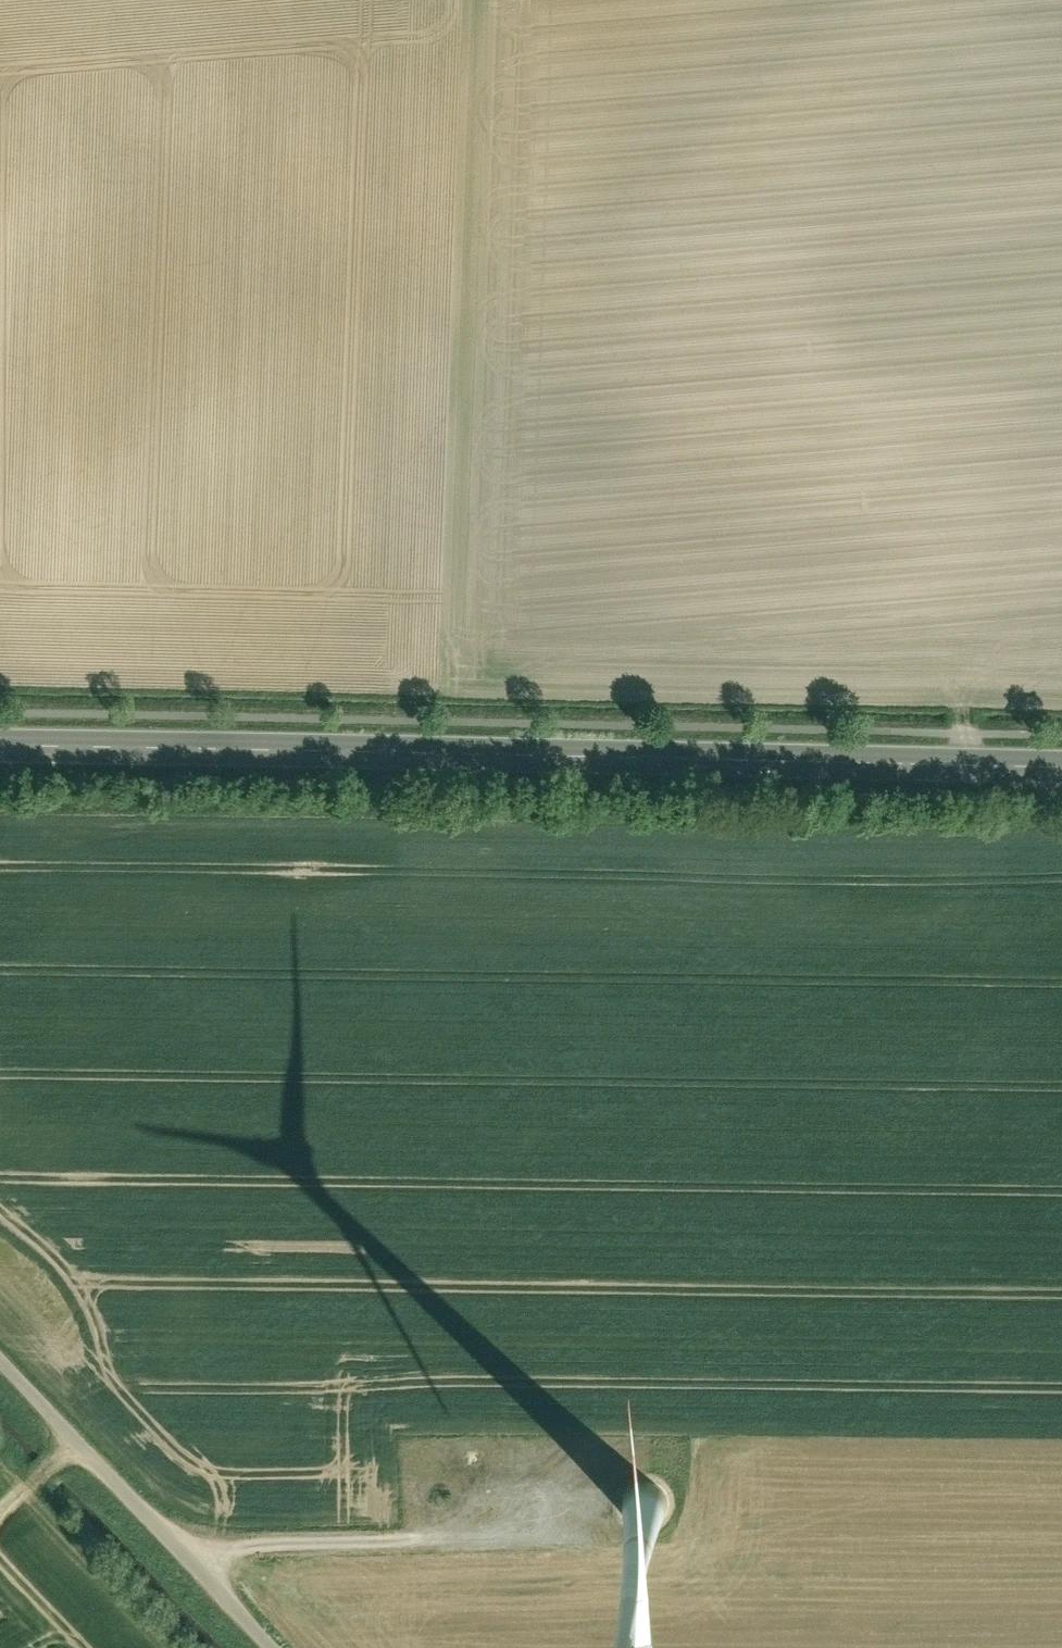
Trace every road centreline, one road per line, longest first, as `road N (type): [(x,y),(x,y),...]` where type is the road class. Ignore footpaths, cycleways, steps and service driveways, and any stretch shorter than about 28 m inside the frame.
road 1 (secondary): [(1061,767),(0,744)]
road 2 (unclassified): [(275,1647),(0,1354)]
road 3 (track): [(567,1523),(233,1546),(203,1570)]

